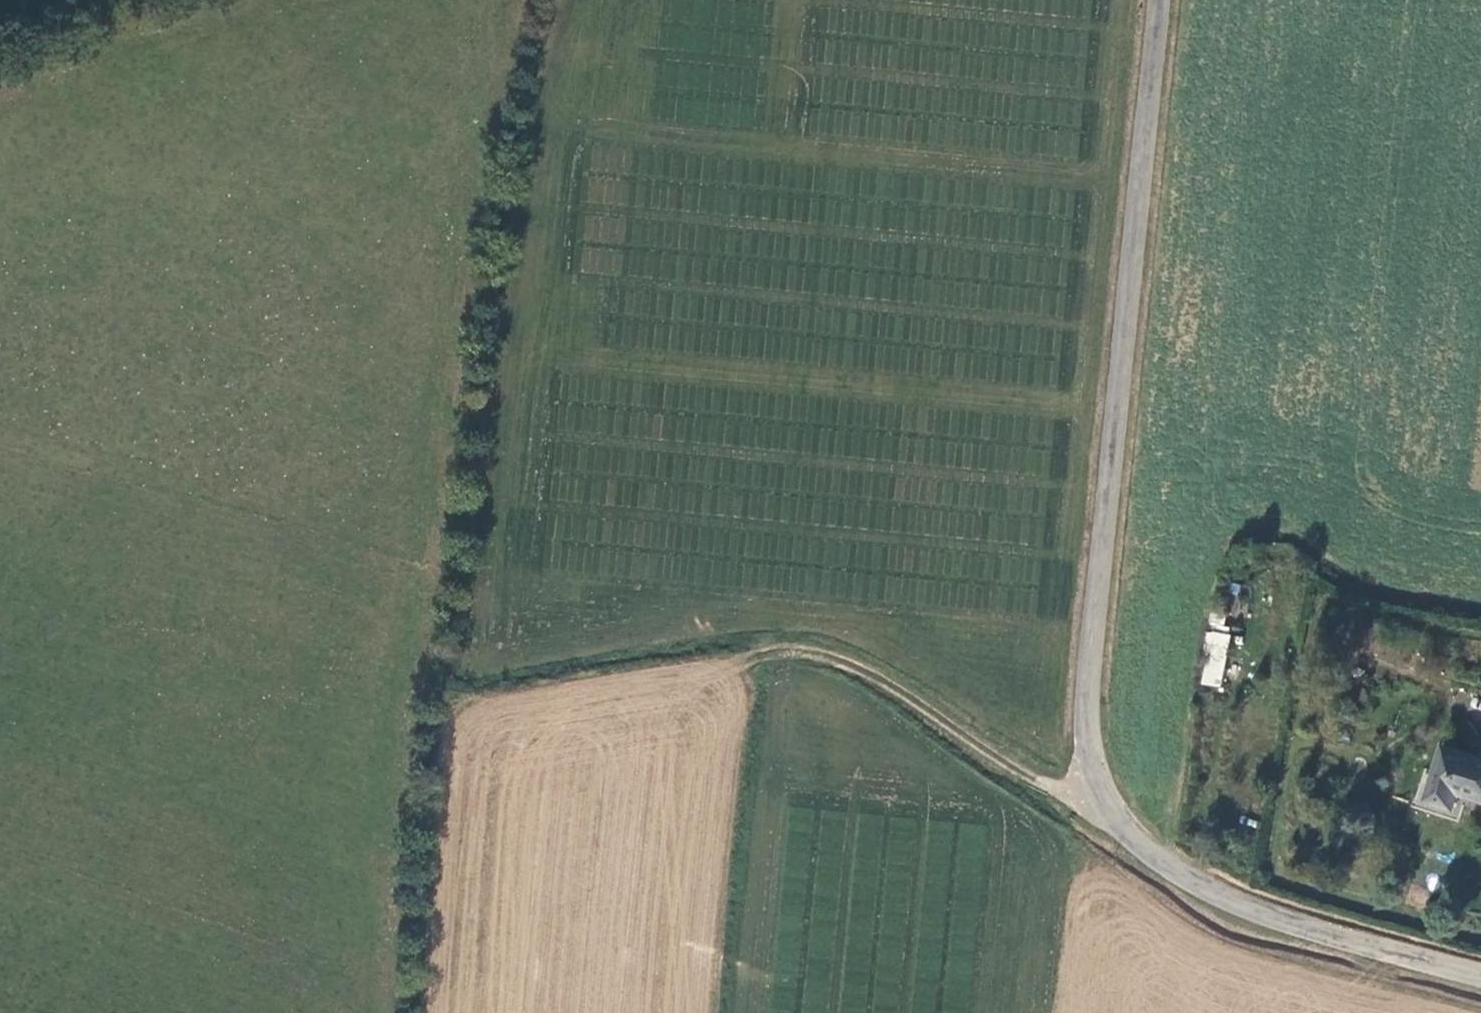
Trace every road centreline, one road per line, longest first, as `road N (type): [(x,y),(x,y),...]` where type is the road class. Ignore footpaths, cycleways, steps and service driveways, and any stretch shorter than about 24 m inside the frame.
road 1 (unclassified): [(1161,0),(1092,681),(1097,765),(1129,828),(1197,883),(1293,925),(1480,979)]
road 2 (track): [(1110,799),(1035,783),(861,667),(818,655),(757,655)]

